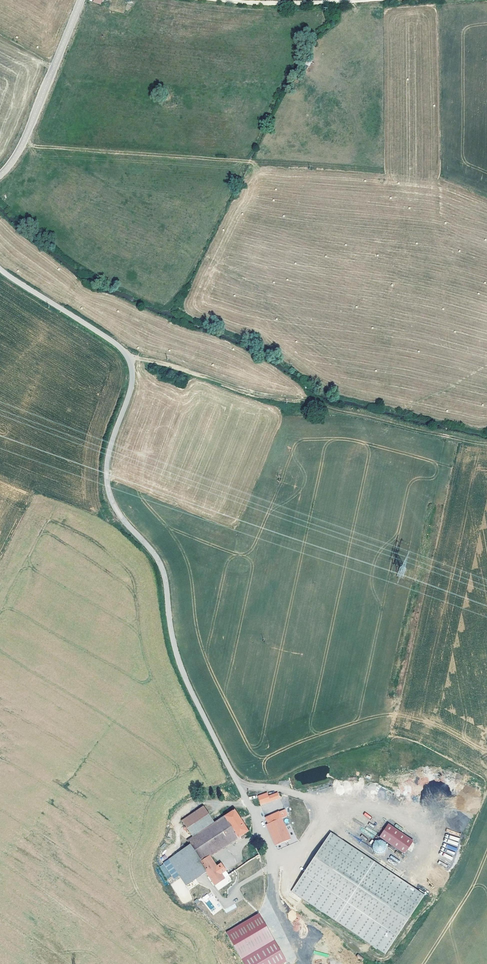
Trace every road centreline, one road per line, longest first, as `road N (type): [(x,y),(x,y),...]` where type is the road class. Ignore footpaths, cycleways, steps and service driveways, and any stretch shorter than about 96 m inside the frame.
road 1 (track): [(302,963),(274,895),(273,859),(180,670),(164,572),(111,500),(108,461),(131,367),(118,348),(0,269)]
road 2 (track): [(22,145),(404,174)]
road 3 (track): [(126,357),(486,442)]
road 4 (tertiary): [(81,0),(28,132),(0,175)]

